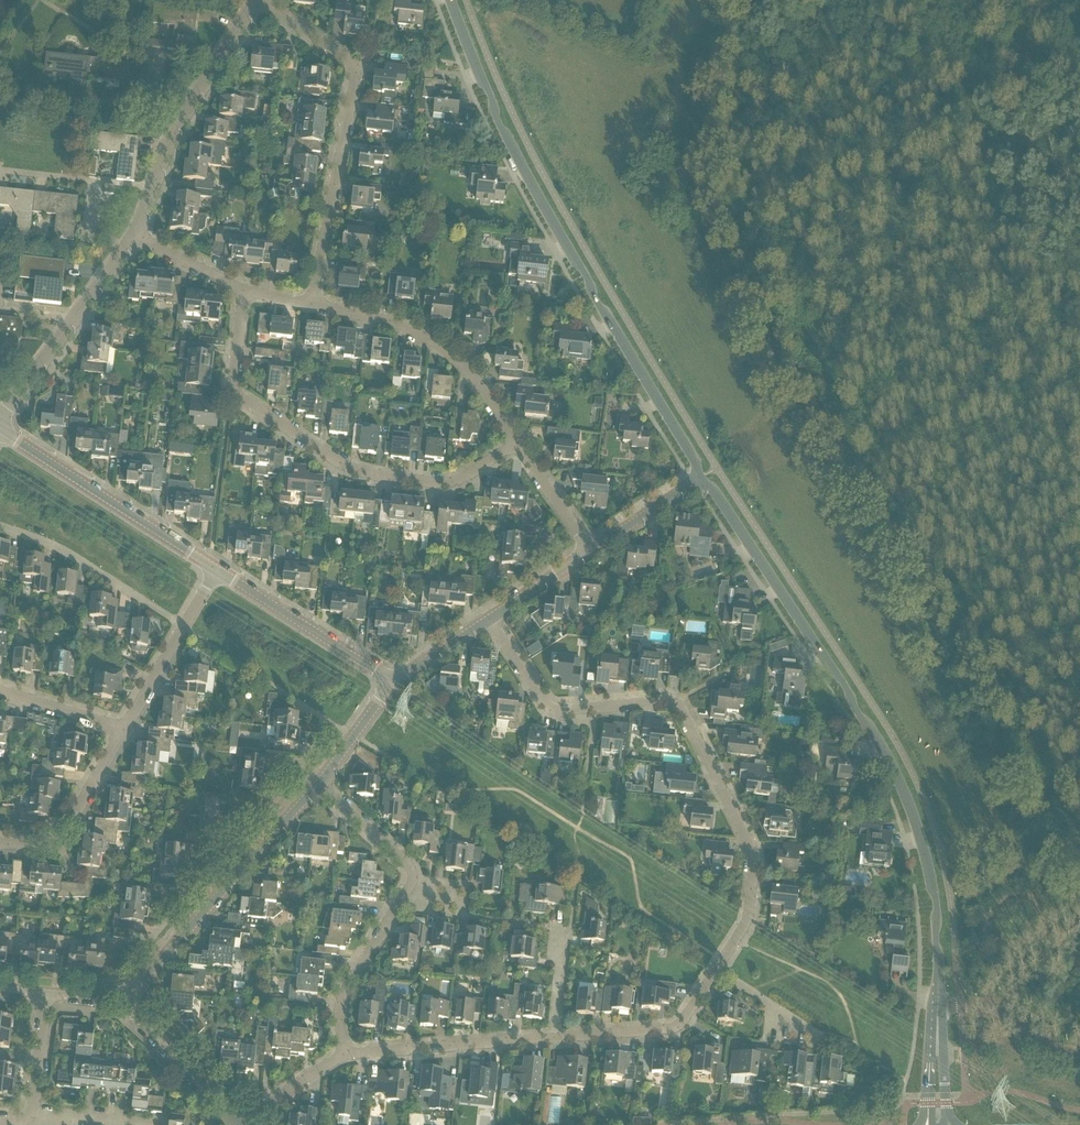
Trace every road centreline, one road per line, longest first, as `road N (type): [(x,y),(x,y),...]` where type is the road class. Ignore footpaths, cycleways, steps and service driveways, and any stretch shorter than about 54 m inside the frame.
road 1 (residential): [(554,1038),(678,1025),(748,921),(751,851),(679,708),(665,700),(557,711),(544,705),(489,620)]
road 2 (tertiary): [(937,1006),(936,903),(897,776),(846,686),(700,479)]
road 3 (tertiary): [(700,479),(498,124),(451,0)]
road 4 (residential): [(519,443),(430,478),(375,475),(311,451),(233,387),(236,284)]
road 5 (residential): [(305,304),(352,64),(345,52),(259,1)]
road 6 (residential): [(343,1055),(338,1001),(412,875),(318,784)]
road 7 (residential): [(125,1001),(318,784)]
road 8 (residential): [(519,443),(470,377),(429,341),(305,304)]
road 9 (residential): [(217,571),(0,431)]
road 10 (residential): [(343,1055),(554,1038)]
road 11 (residential): [(183,629),(39,537),(0,526)]
road 12 (residential): [(392,681),(217,571)]
road 13 (residential): [(128,245),(93,235),(95,181),(0,172)]
road 14 (residential): [(0,839),(48,836),(117,728)]
road 15 (residential): [(237,1124),(125,1001)]
road 16 (tertiary): [(1079,1053),(1059,1050),(994,1007),(937,1006)]
road 17 (residential): [(180,123),(154,101),(154,57),(87,28)]
road 18 (residential): [(180,123),(259,1)]
road 19 (residential): [(590,552),(700,479)]
road 20 (residential): [(590,552),(519,443)]
road 21 (residential): [(318,784),(392,681)]
road 22 (residential): [(237,1124),(343,1055)]
road 23 (residential): [(0,423),(73,320)]
road 24 (residential): [(117,728),(0,686)]
road 25 (residential): [(30,1113),(46,992)]
road 26 (residential): [(134,236),(180,123)]
road 27 (residential): [(489,620),(590,552)]

